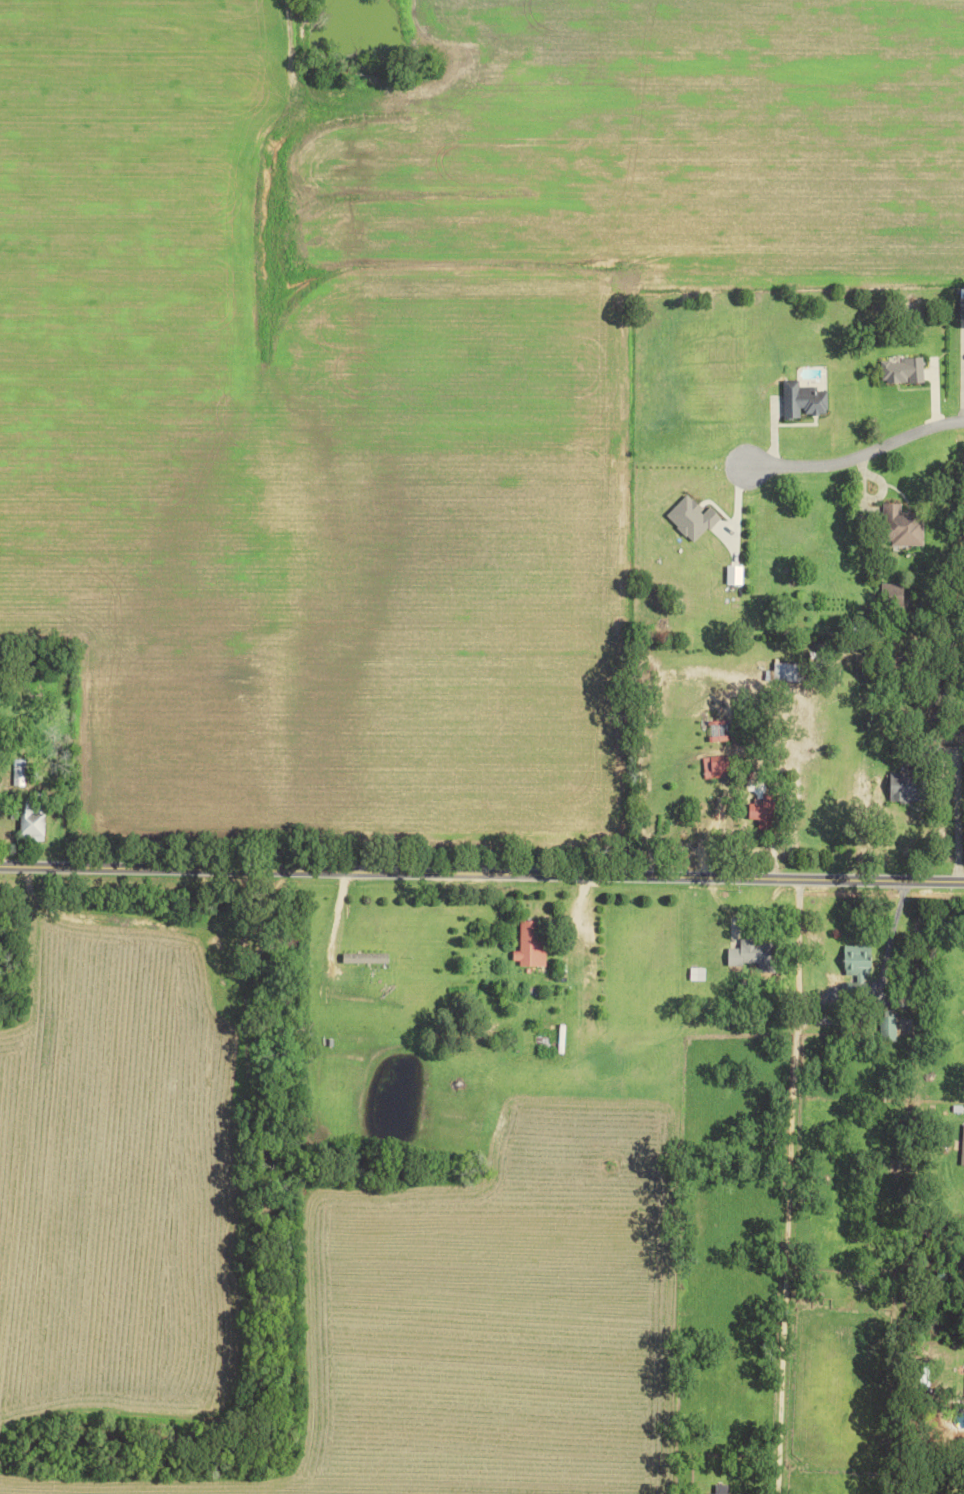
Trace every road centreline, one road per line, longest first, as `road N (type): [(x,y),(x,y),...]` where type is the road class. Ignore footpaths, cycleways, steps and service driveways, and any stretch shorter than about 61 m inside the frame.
road 1 (residential): [(963,881),(0,865)]
road 2 (residential): [(963,421),(848,464),(752,469)]

